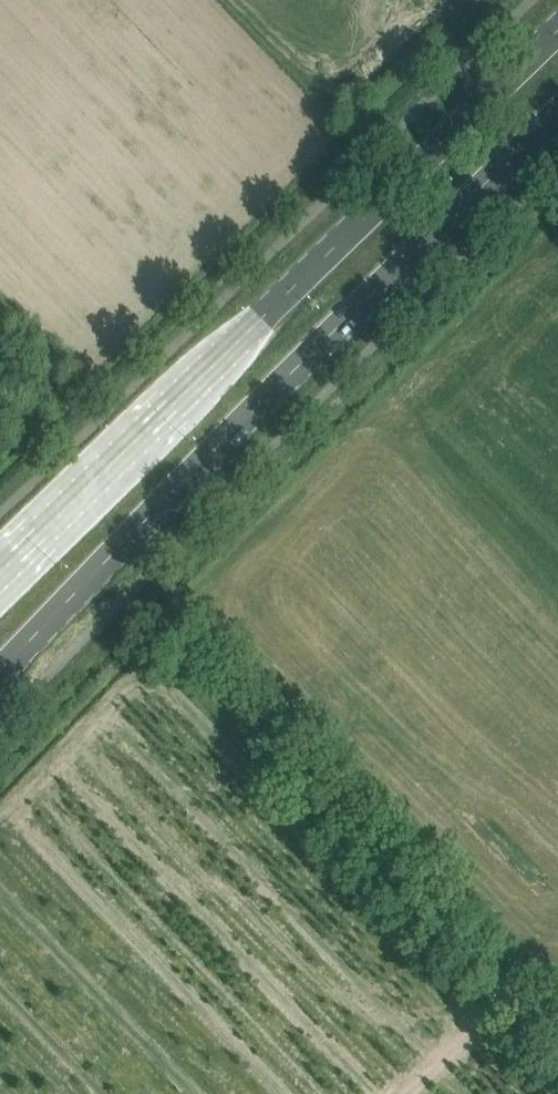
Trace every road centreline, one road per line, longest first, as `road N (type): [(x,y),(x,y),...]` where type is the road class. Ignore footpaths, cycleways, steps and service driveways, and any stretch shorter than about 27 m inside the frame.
road 1 (primary): [(0,675),(557,125)]
road 2 (primary): [(557,31),(0,571)]
road 3 (unclassified): [(557,1047),(172,644)]

